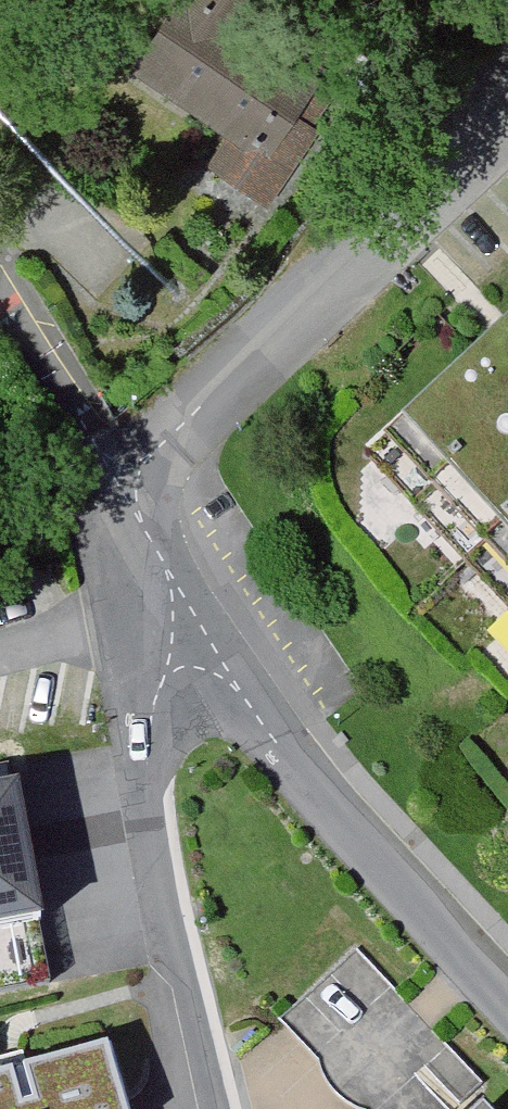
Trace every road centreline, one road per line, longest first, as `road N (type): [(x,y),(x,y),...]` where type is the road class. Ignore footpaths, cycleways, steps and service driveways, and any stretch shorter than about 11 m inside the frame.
road 1 (residential): [(161,544),(288,754),(507,1003)]
road 2 (residential): [(161,544),(145,611),(135,726),(155,913),(216,1108)]
road 3 (residential): [(136,492),(212,407),(377,250),(507,82)]
road 4 (residential): [(0,274),(136,492)]

